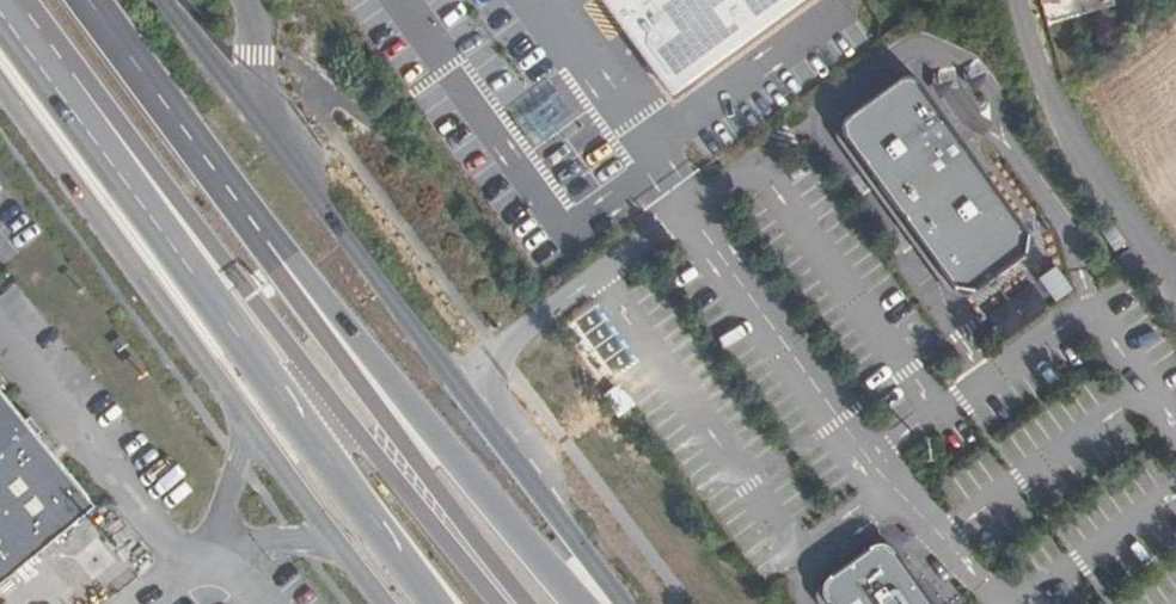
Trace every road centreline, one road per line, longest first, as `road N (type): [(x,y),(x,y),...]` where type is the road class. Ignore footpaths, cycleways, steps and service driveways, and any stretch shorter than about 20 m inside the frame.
road 1 (primary): [(9,0),(499,603)]
road 2 (primary): [(0,28),(440,603)]
road 3 (primary): [(582,603),(287,270)]
road 4 (primary): [(527,603),(287,270)]
road 5 (primary): [(287,270),(87,0)]
road 6 (residential): [(1021,0),(1050,103),(1175,280)]

